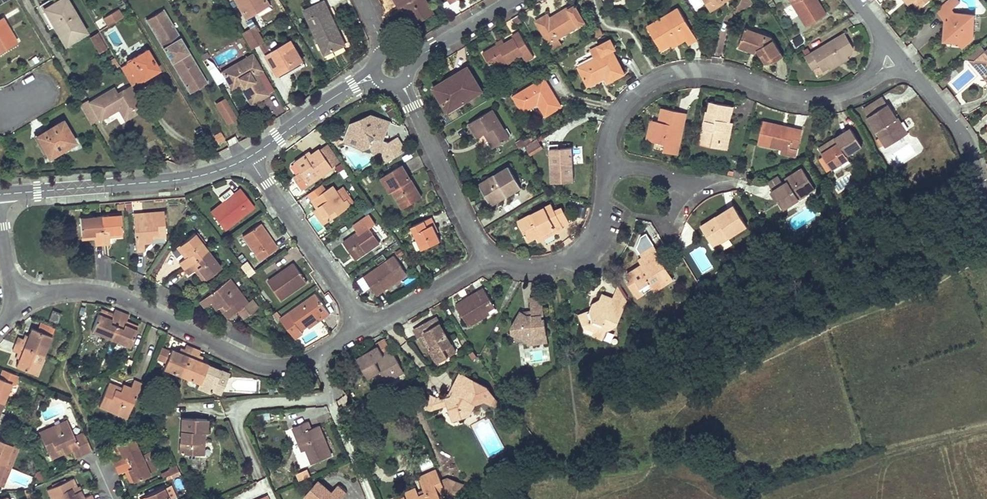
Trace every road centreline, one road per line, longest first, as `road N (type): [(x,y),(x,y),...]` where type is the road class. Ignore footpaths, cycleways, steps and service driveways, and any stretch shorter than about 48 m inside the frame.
road 1 (residential): [(607,166),(612,121),(656,77),(684,68),(720,71),(826,97),(859,88),(898,55)]
road 2 (residential): [(21,307),(60,288),(117,294),(256,364),(285,367),(315,356)]
road 3 (residential): [(0,194),(174,180),(248,158)]
road 4 (residential): [(365,326),(248,158)]
road 5 (residential): [(400,80),(486,260)]
road 6 (residential): [(486,260),(553,265),(580,250),(601,209),(607,166)]
road 7 (residential): [(986,206),(963,136),(898,55)]
road 8 (residential): [(327,393),(238,413),(236,426),(260,479)]
road 9 (residential): [(248,158),(332,97),(379,75)]
road 10 (residential): [(365,326),(486,260)]
road 11 (residential): [(407,60),(513,0)]

